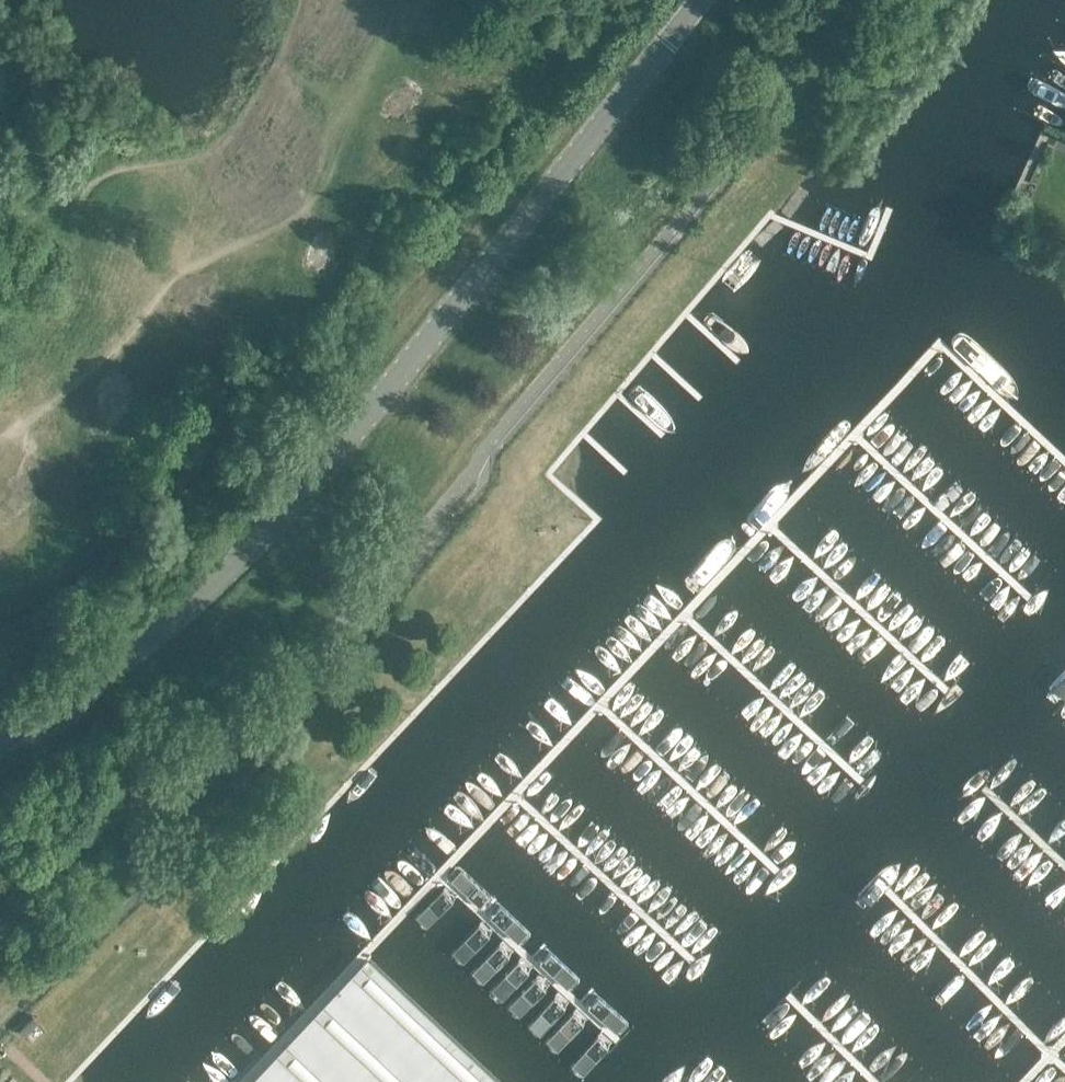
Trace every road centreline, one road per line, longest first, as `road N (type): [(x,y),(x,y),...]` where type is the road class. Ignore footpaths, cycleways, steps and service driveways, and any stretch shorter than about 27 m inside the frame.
road 1 (secondary): [(0,739),(214,584),(293,502),(701,0)]

